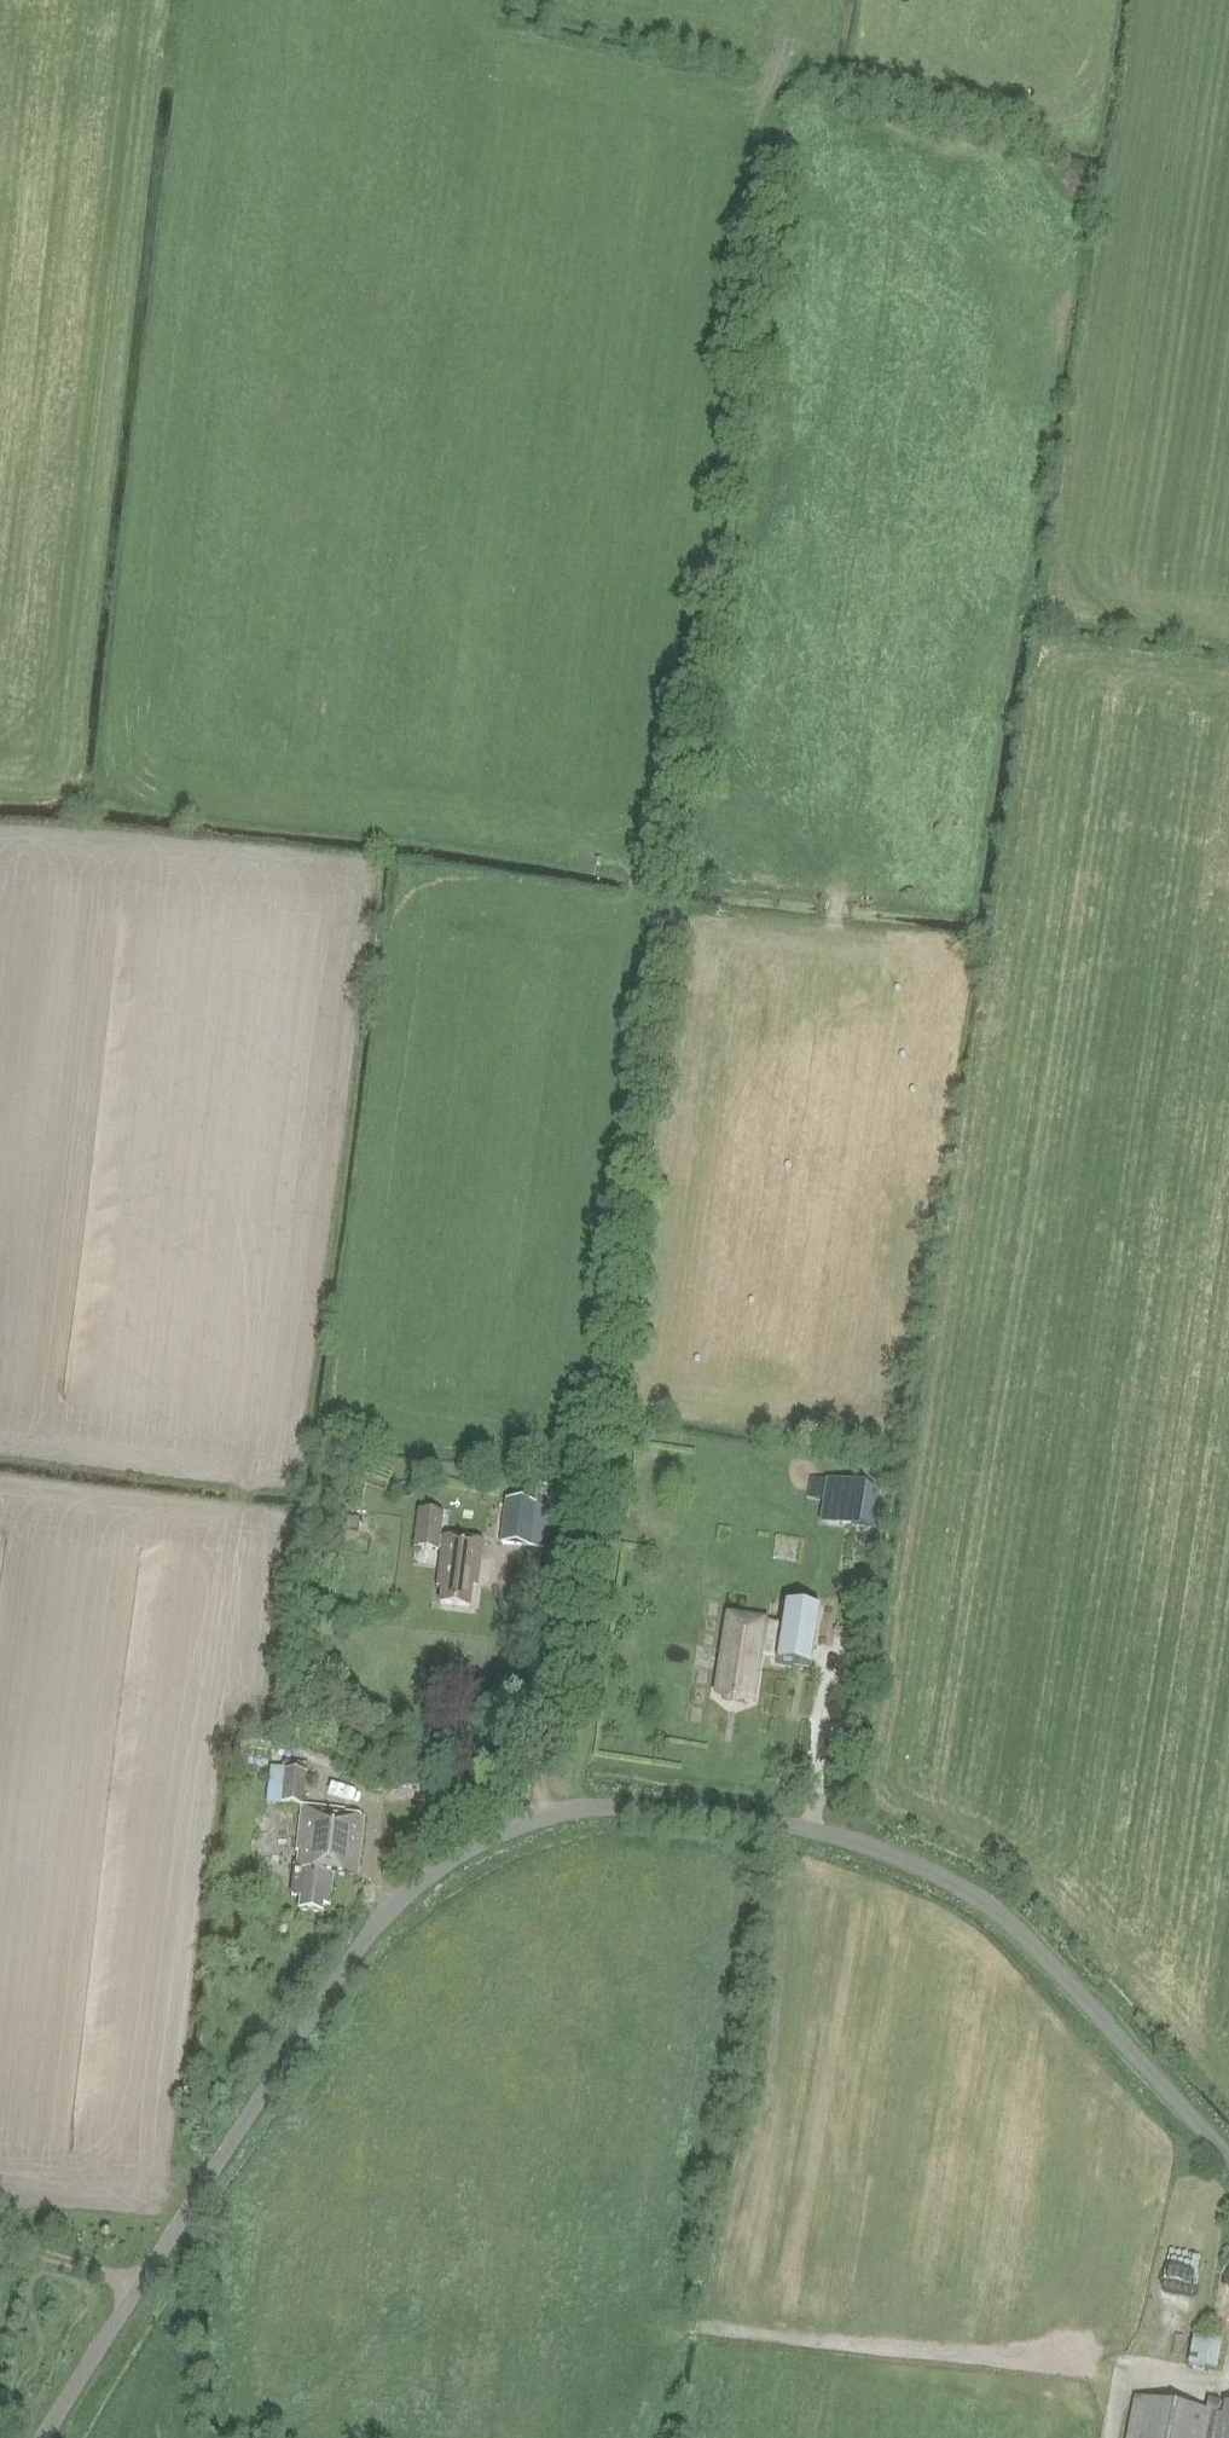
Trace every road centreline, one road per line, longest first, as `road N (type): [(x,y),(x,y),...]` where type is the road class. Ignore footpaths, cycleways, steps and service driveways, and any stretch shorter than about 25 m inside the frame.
road 1 (unclassified): [(46,2437),(351,1955),(398,1898),(456,1856),(526,1823),(599,1806),(708,1809),(835,1834),(932,1872),(1035,1945),(1228,2155)]

